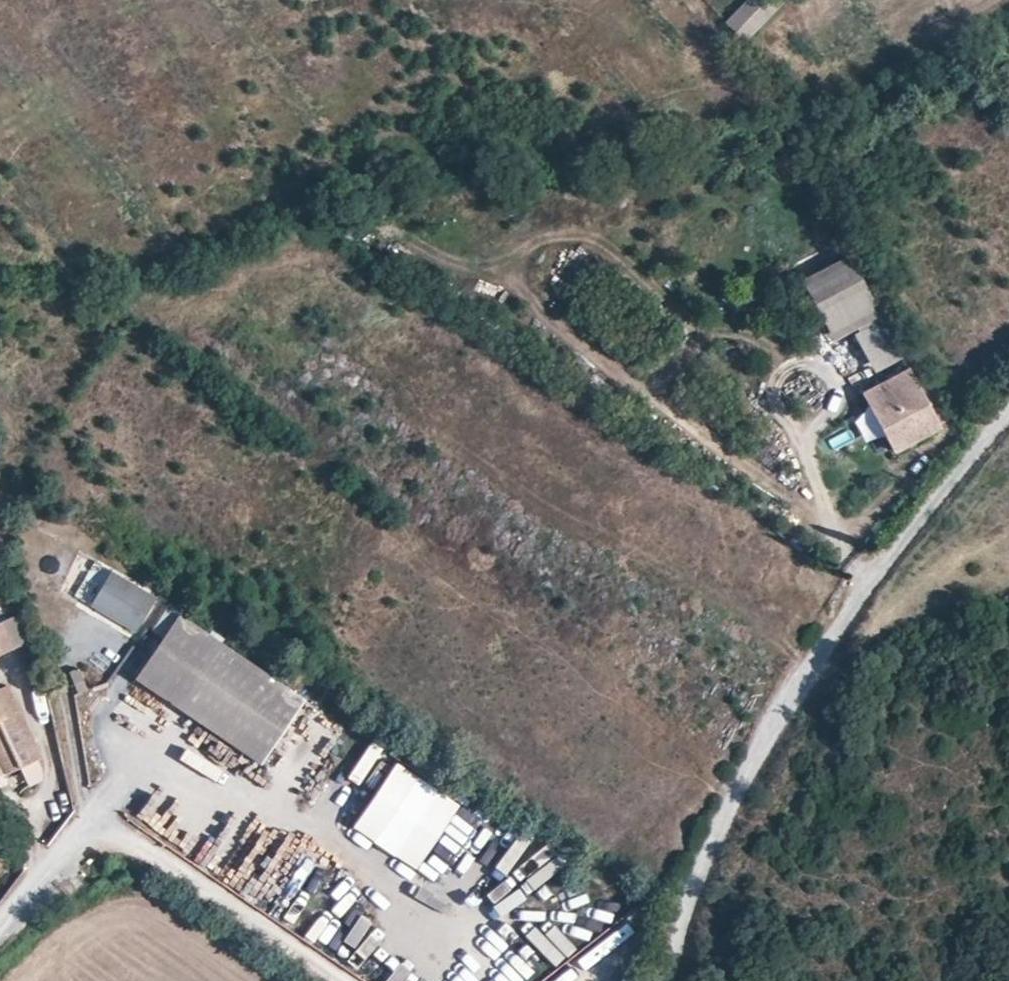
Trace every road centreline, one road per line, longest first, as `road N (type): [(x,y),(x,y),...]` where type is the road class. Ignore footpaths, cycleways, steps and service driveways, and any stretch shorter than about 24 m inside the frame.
road 1 (unclassified): [(1008,404),(799,676),(744,770),(706,859),(674,980)]

